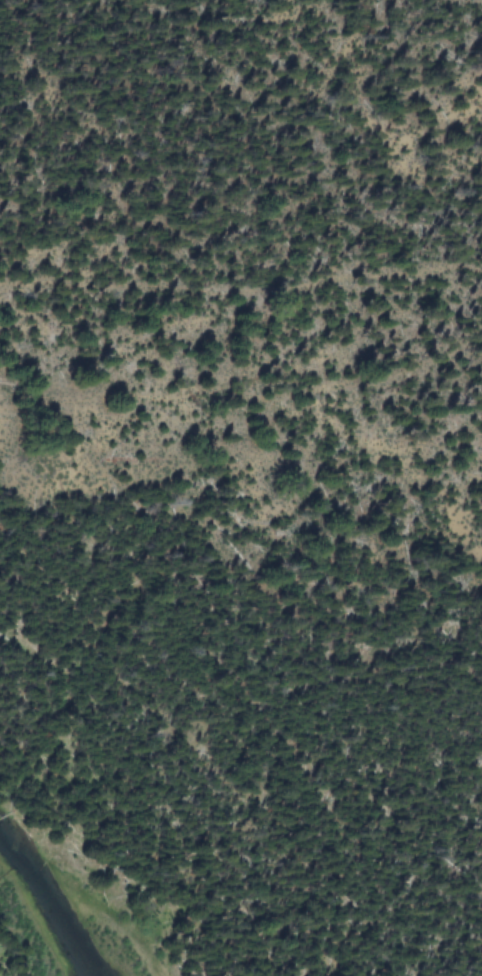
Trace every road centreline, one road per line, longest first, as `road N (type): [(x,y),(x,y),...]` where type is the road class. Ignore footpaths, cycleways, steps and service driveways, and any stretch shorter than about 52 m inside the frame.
road 1 (track): [(481,263),(57,290),(0,277)]

